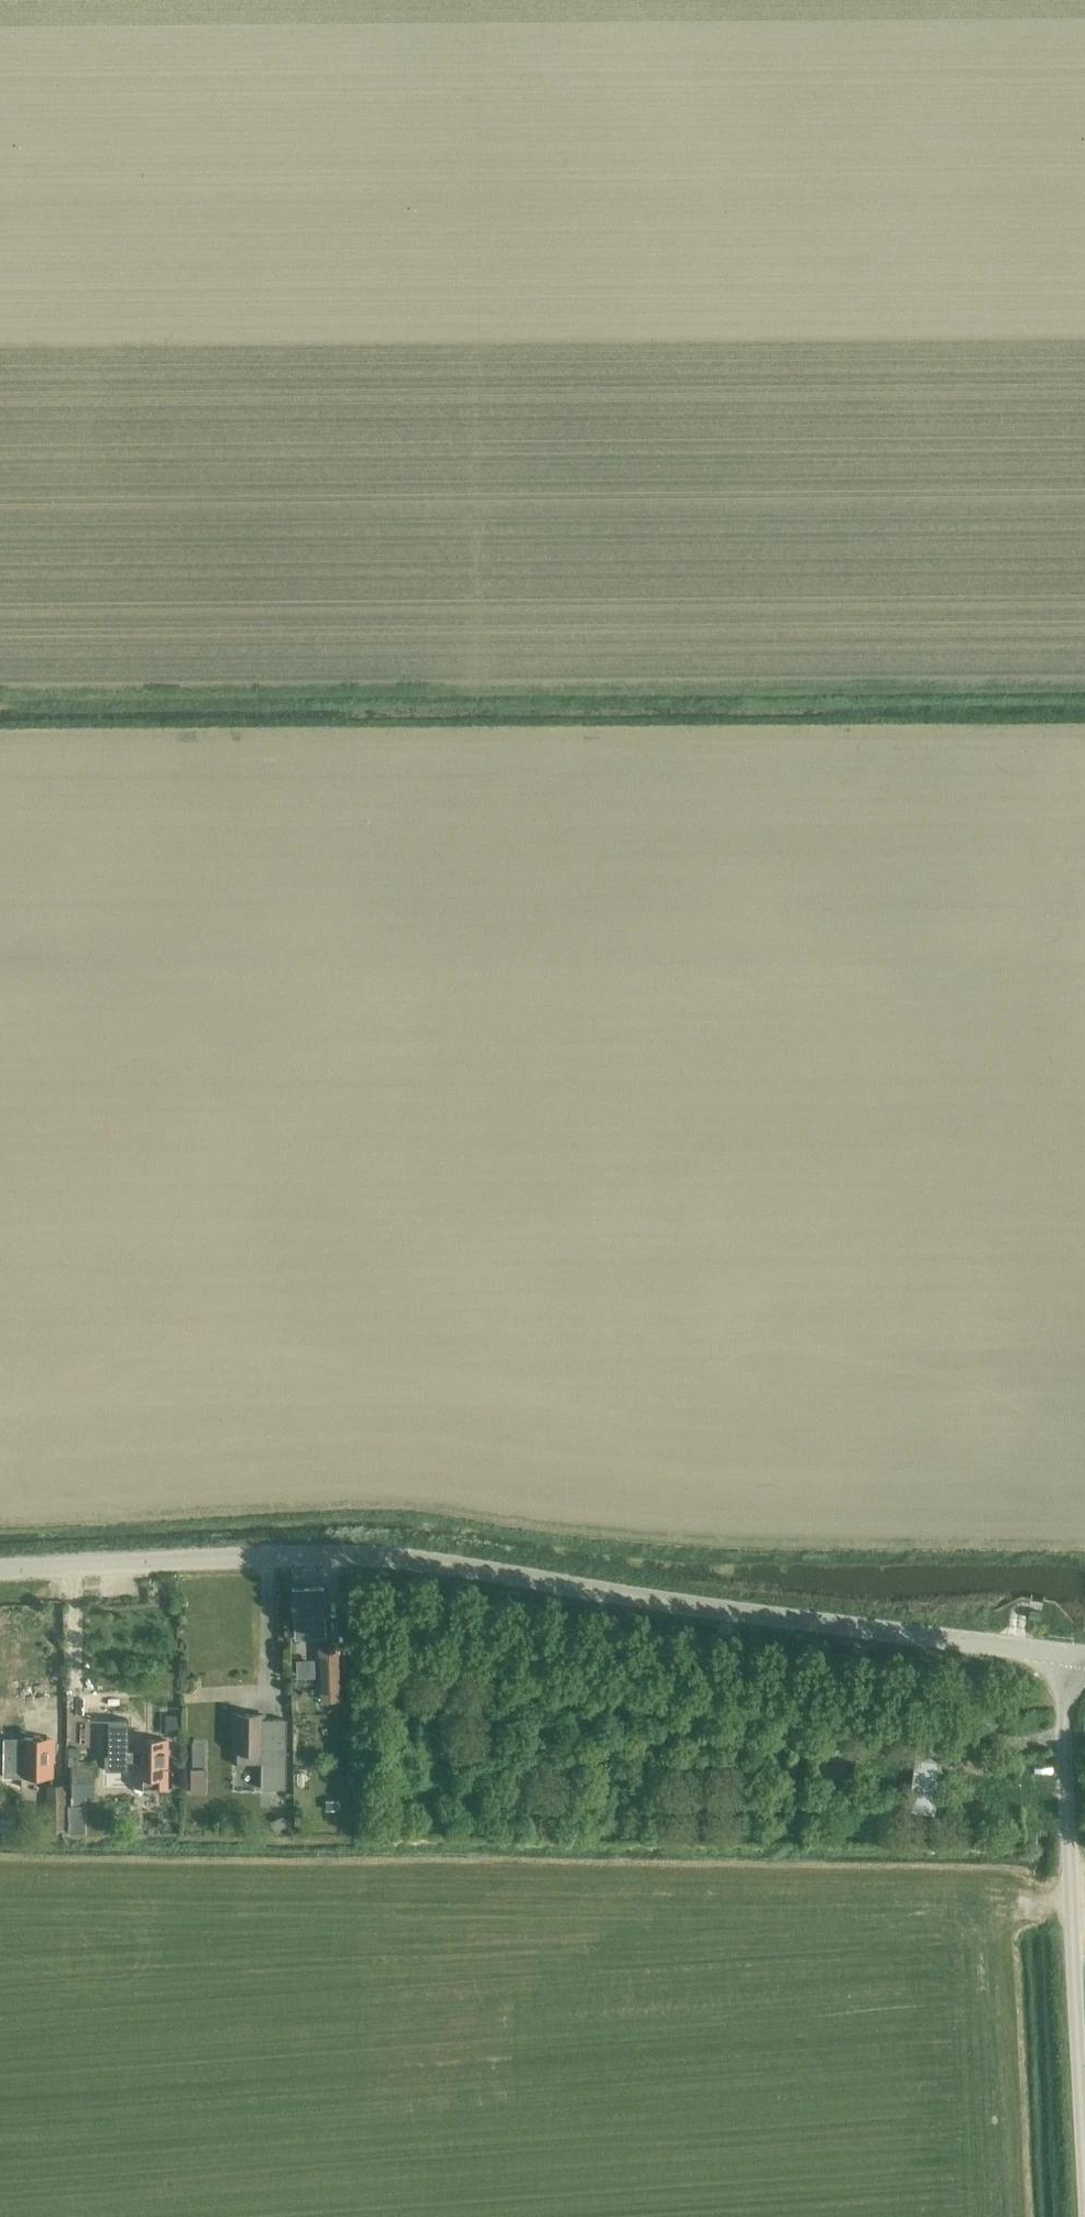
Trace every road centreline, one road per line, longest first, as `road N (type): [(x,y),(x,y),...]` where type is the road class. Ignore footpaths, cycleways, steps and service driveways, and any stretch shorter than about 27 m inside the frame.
road 1 (tertiary): [(0,1564),(212,1551),(445,1560),(1064,1653)]
road 2 (unclassified): [(1084,2085),(1064,1653)]

